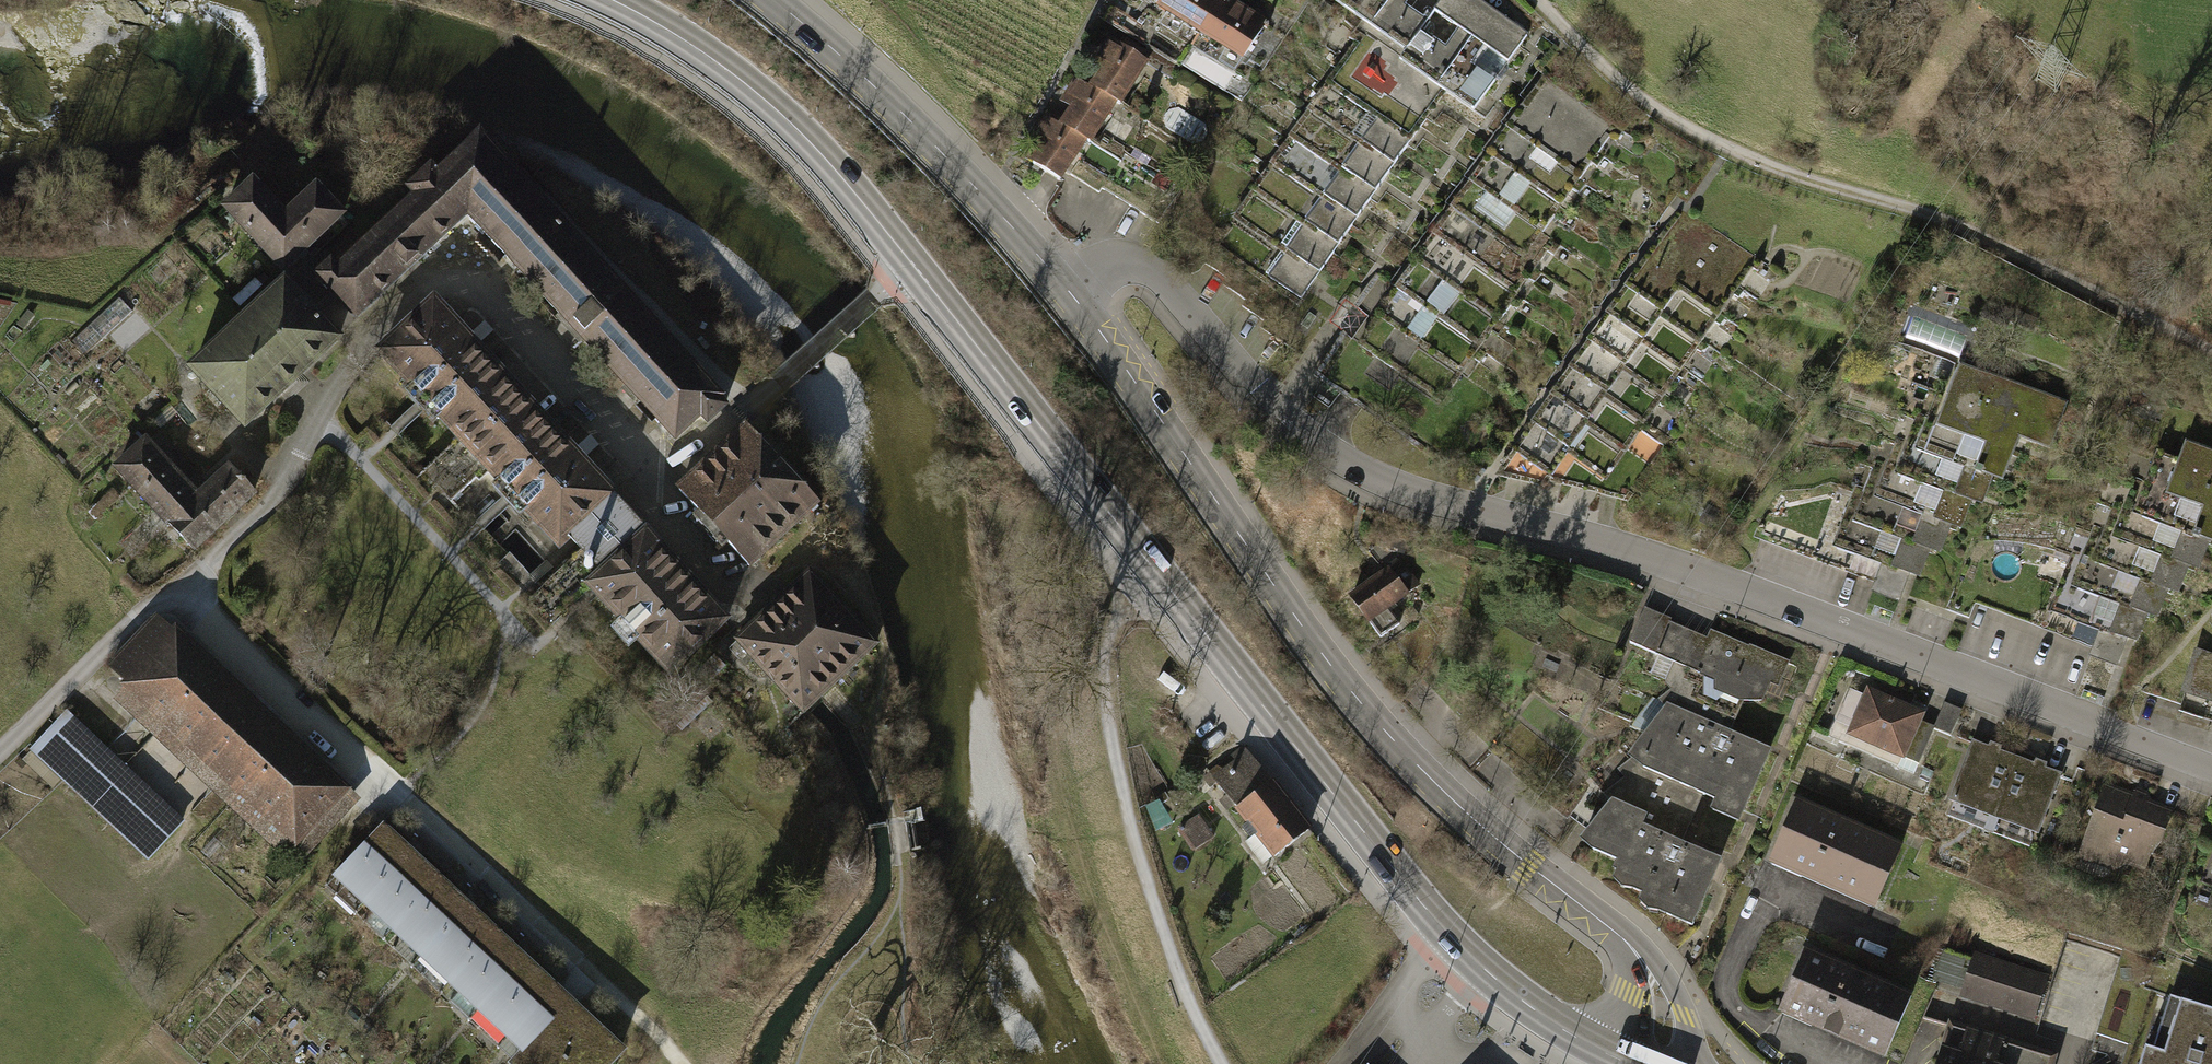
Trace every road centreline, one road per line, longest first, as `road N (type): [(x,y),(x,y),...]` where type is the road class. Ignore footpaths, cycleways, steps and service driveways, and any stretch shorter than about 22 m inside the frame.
road 1 (residential): [(2211,773),(1629,553),(1404,492),(1342,462),(1275,409),(1161,276),(1137,262),(1110,263),(1067,287)]
road 2 (primary): [(913,265),(1452,937),(1559,1026),(1633,1063)]
road 3 (residential): [(185,589),(285,489),(366,341),(430,283),(482,287),(660,479),(913,265)]
road 4 (tertiary): [(1067,287),(1341,680),(1463,809),(1637,955),(1663,1010),(1660,1063)]
road 5 (track): [(2211,350),(1960,225),(1796,178),(1729,148),(1655,108),(1536,0)]
road 6 (residential): [(185,589),(205,622),(622,1001),(680,1063)]
road 7 (tertiary): [(773,0),(903,114),(1067,287)]
road 8 (primary): [(613,0),(754,90),(804,135),(913,265)]
road 9 (residential): [(0,751),(147,607),(185,589)]

